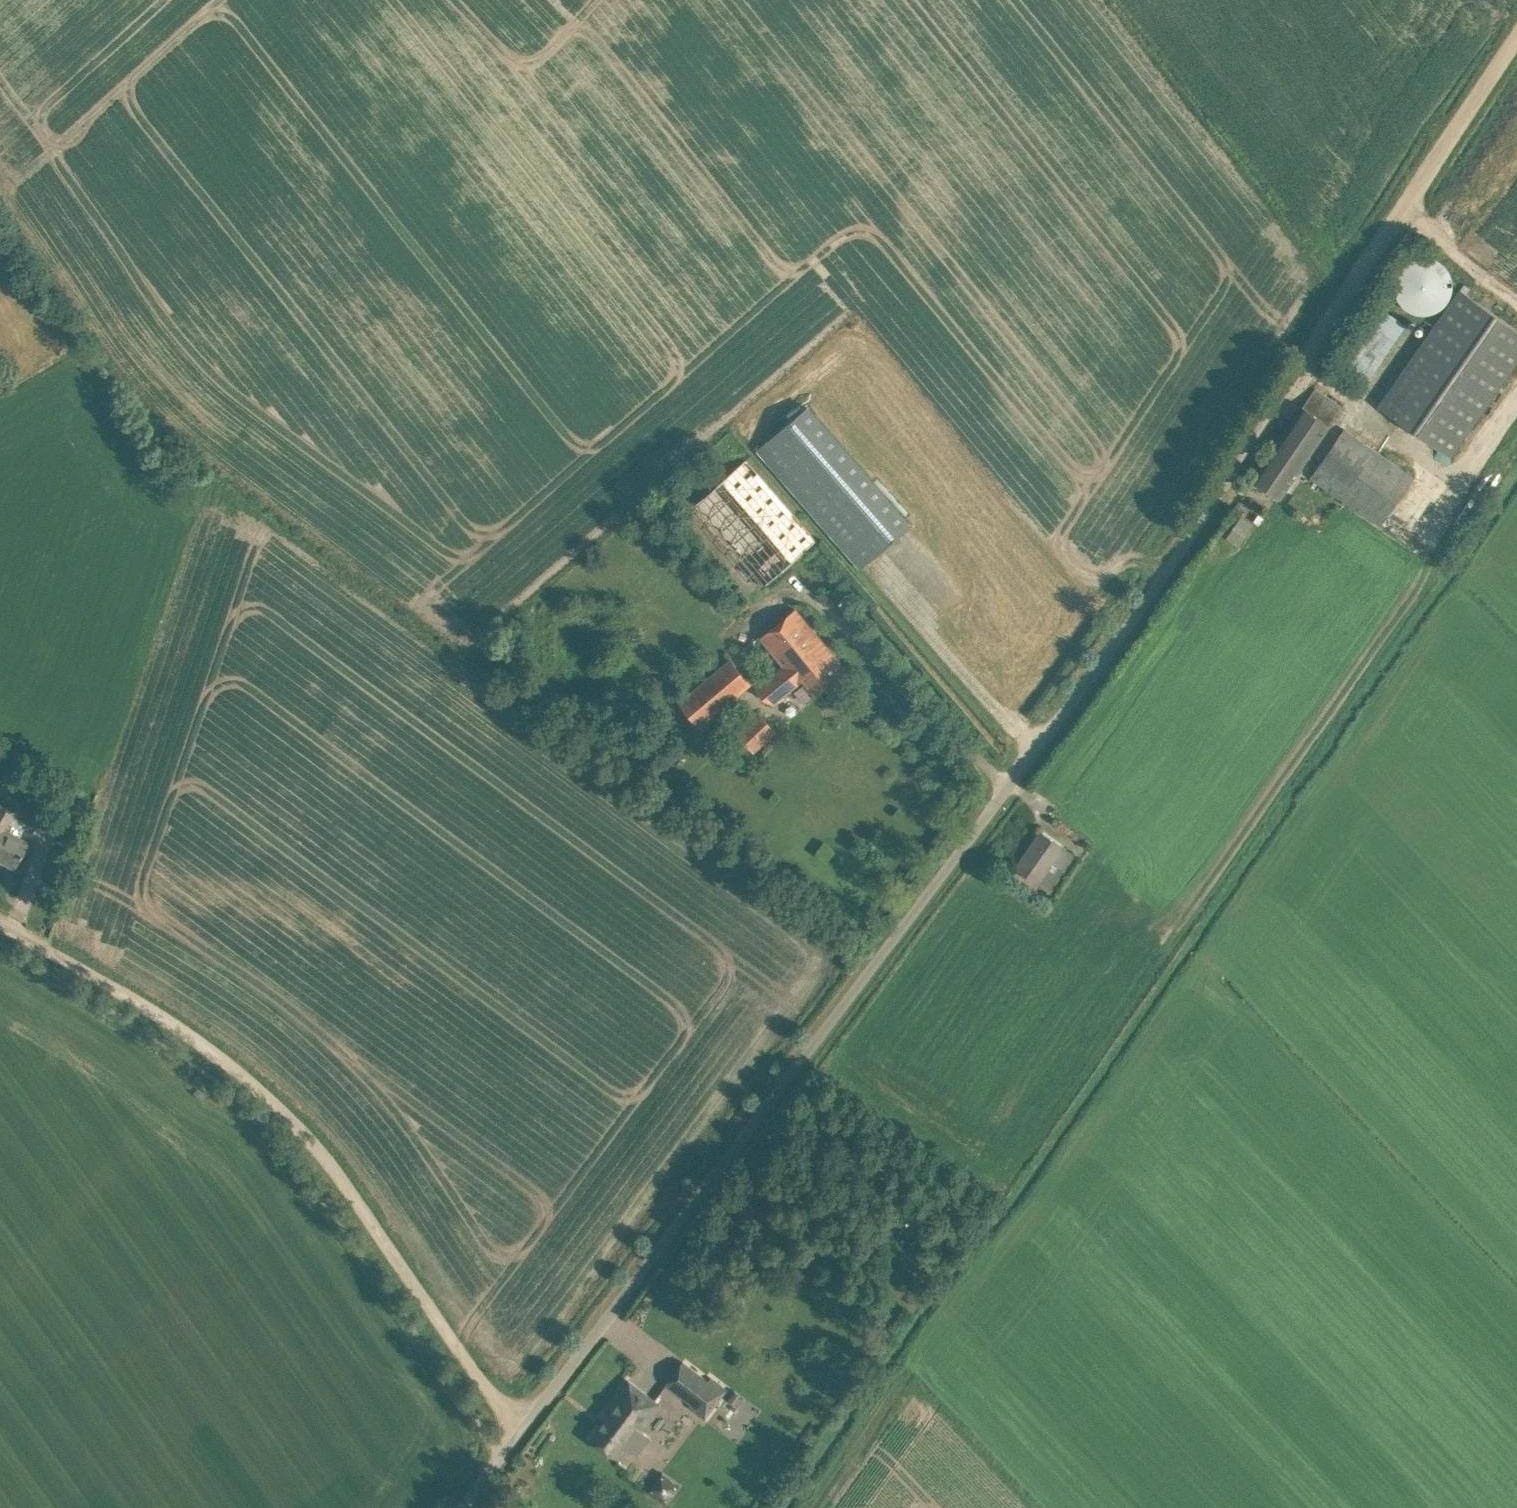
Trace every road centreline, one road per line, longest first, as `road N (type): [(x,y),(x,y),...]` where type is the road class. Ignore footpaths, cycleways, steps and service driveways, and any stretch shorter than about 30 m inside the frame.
road 1 (unclassified): [(468,1507),(508,1444),(987,818),(1365,278),(1516,42)]
road 2 (track): [(508,1444),(295,1146),(236,1089),(0,933)]

